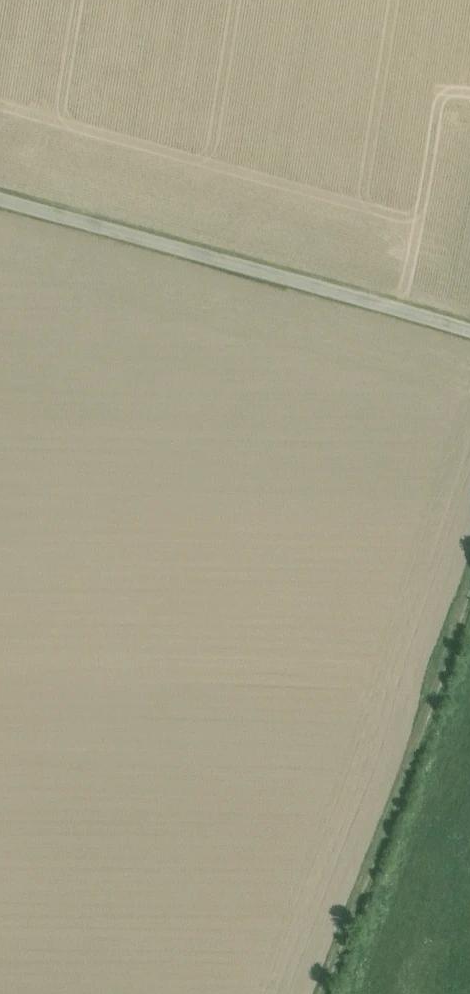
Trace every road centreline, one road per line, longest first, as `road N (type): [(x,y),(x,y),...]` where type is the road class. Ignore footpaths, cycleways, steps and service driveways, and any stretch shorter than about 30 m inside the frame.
road 1 (unclassified): [(0,186),(469,326)]
road 2 (track): [(469,614),(333,993)]

